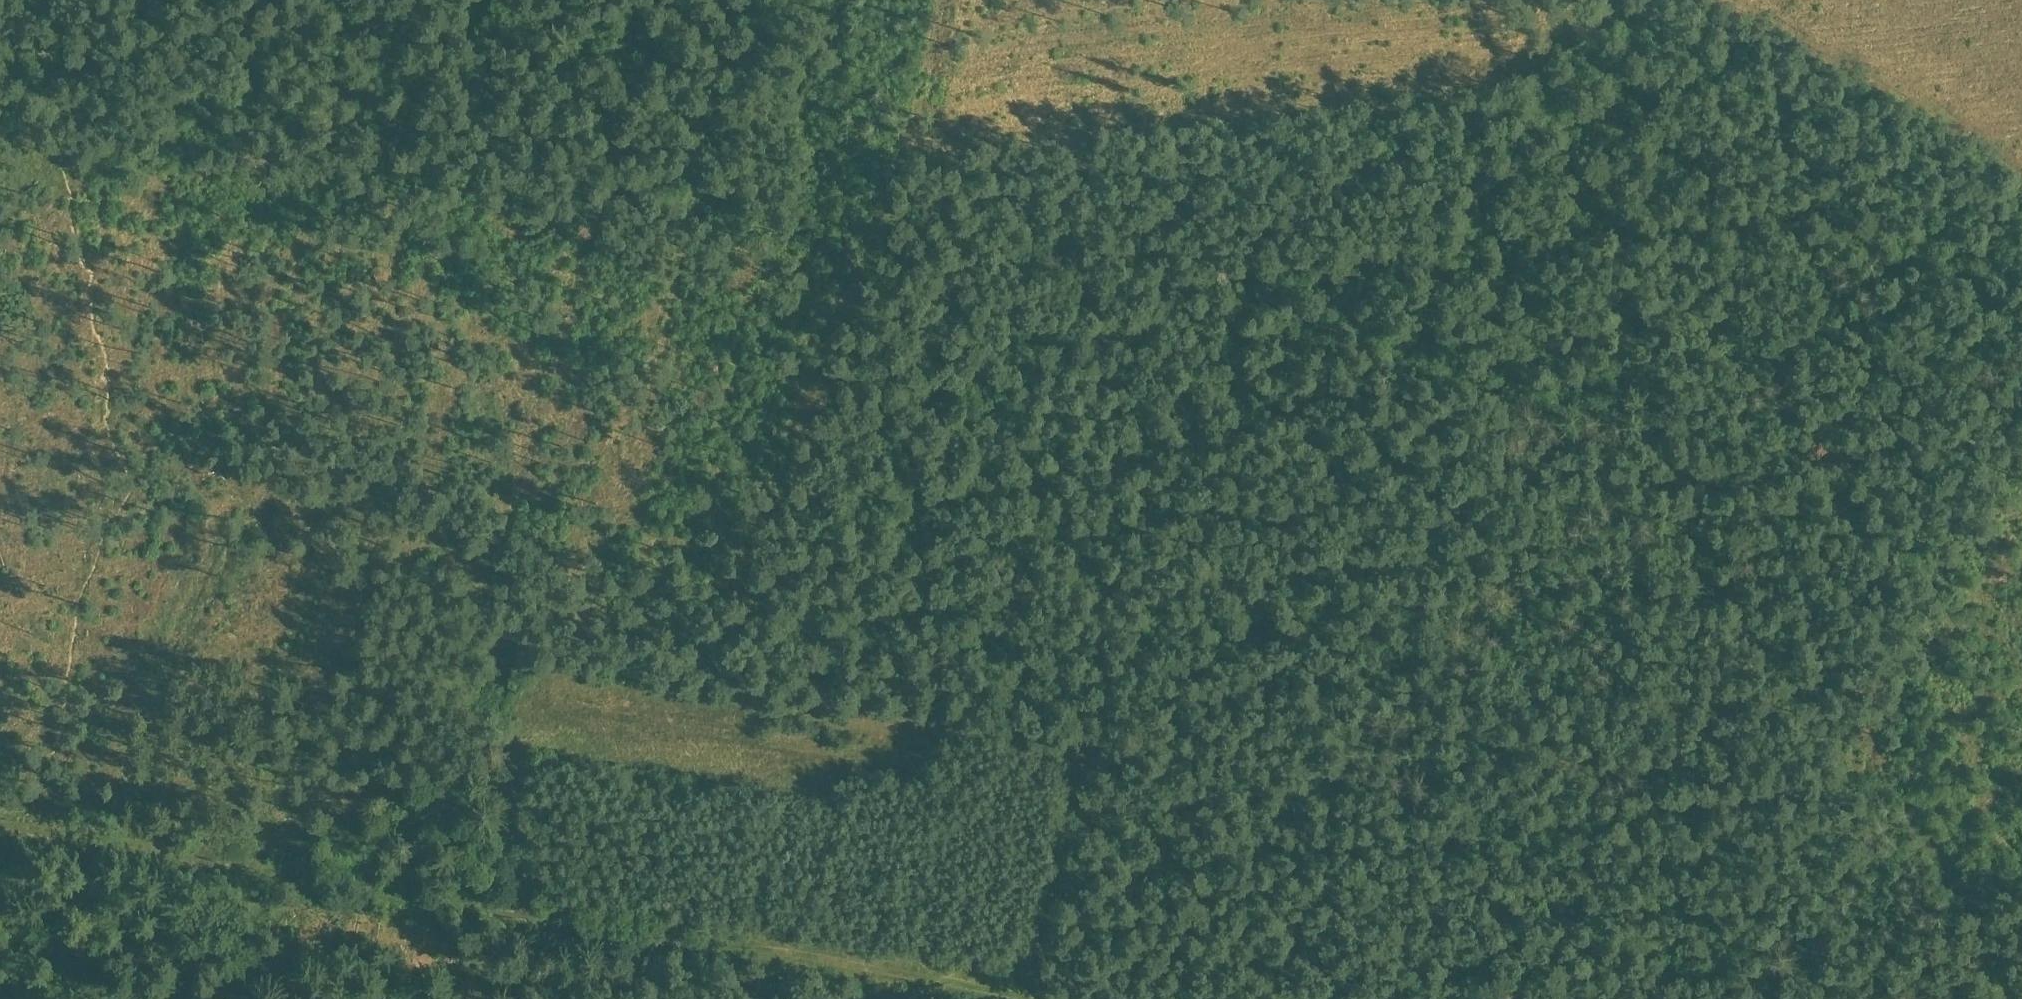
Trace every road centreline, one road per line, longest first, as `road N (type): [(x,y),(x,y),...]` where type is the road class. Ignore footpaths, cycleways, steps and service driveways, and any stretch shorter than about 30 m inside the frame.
road 1 (track): [(253,866),(1029,998)]
road 2 (track): [(253,866),(0,822)]

